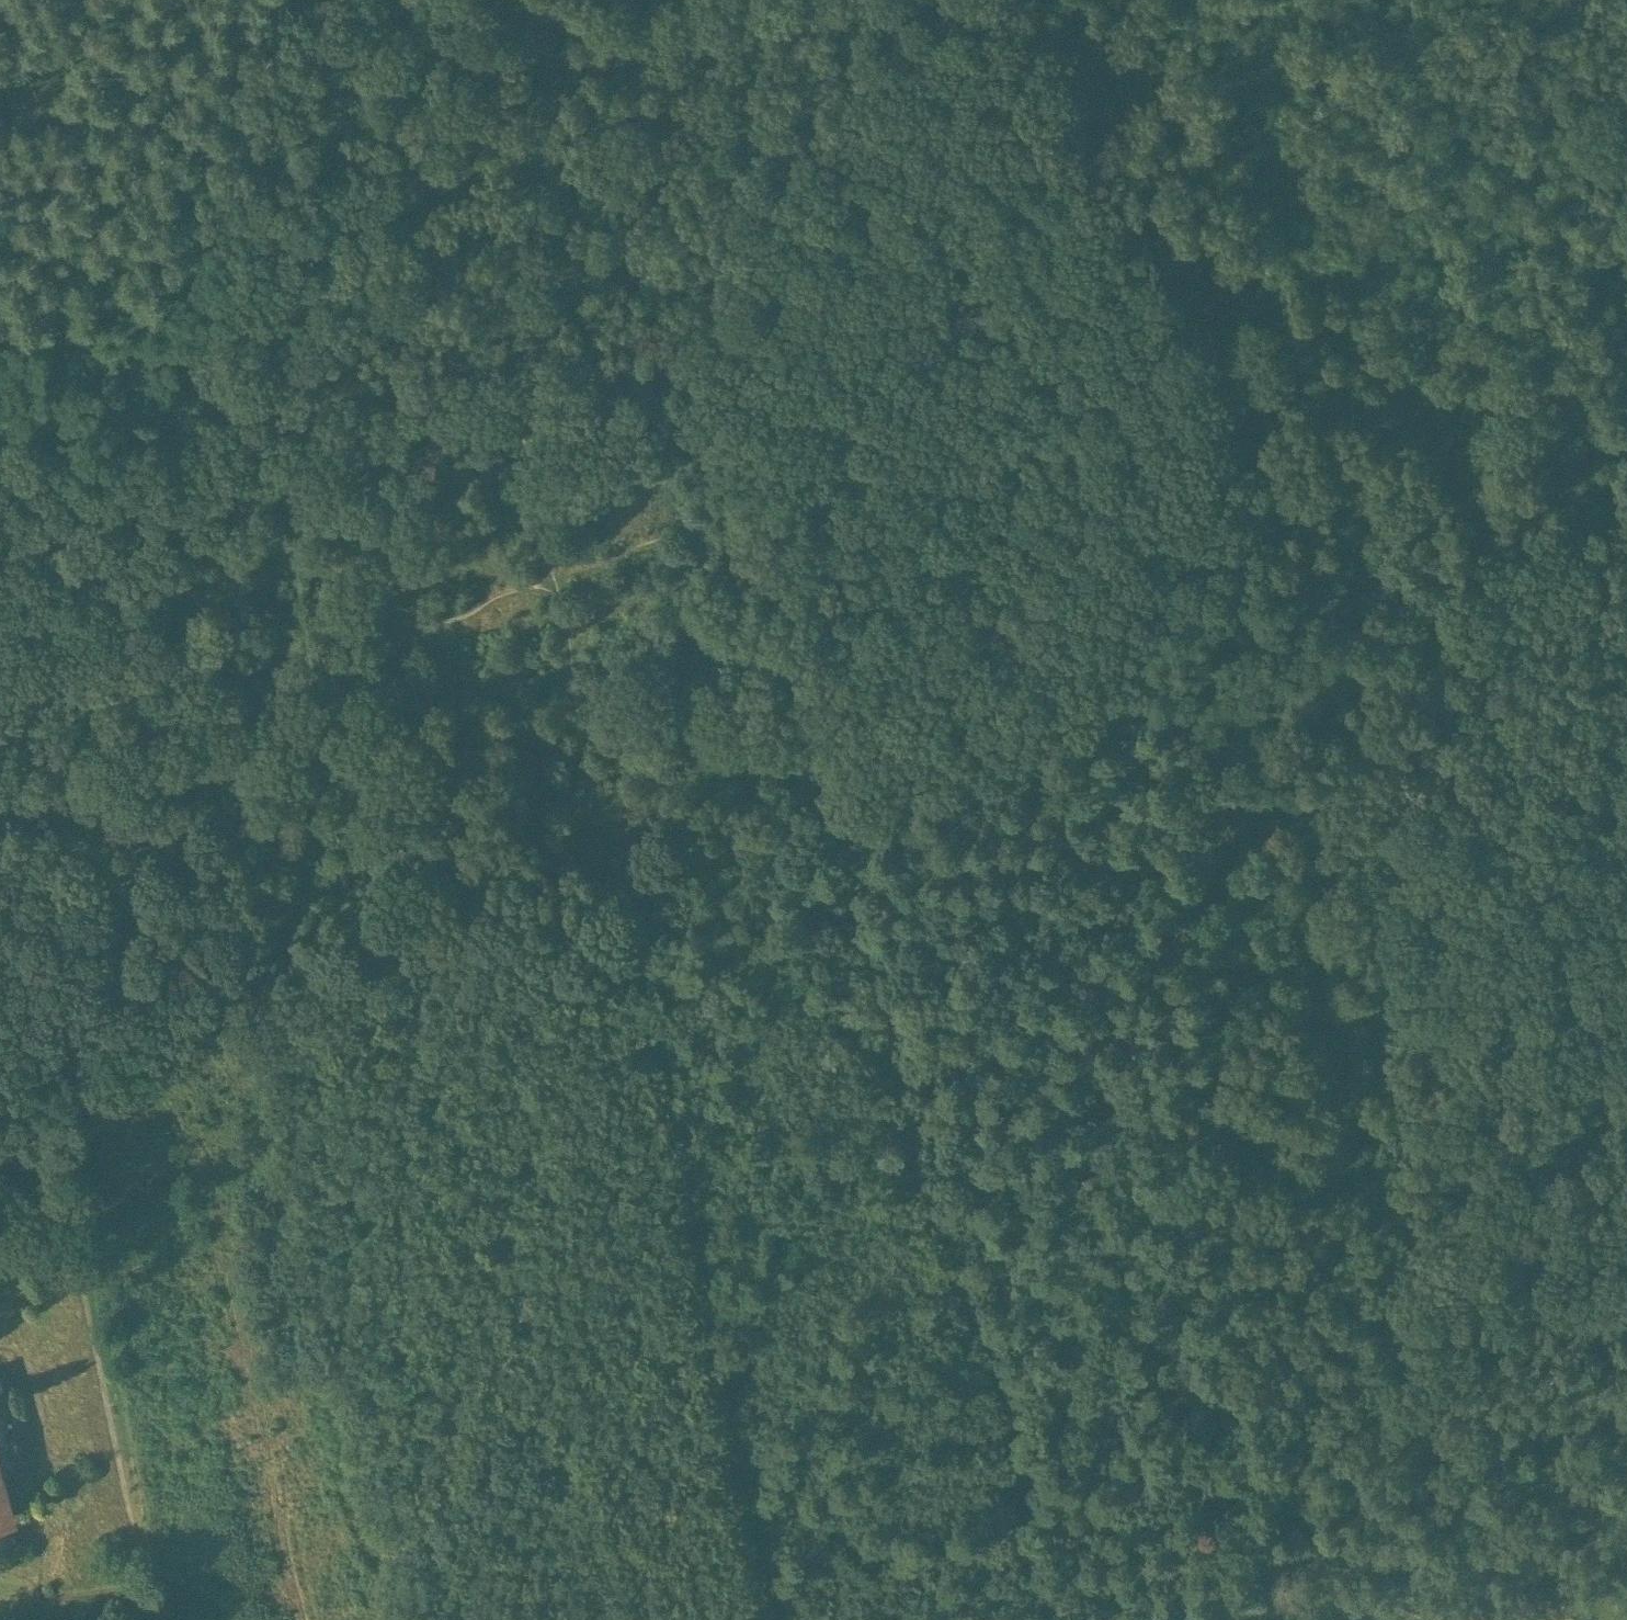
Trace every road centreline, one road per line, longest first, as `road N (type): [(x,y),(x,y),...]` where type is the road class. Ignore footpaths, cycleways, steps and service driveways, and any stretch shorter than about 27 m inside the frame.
road 1 (track): [(316,0),(214,251),(145,468),(47,657),(0,792)]

